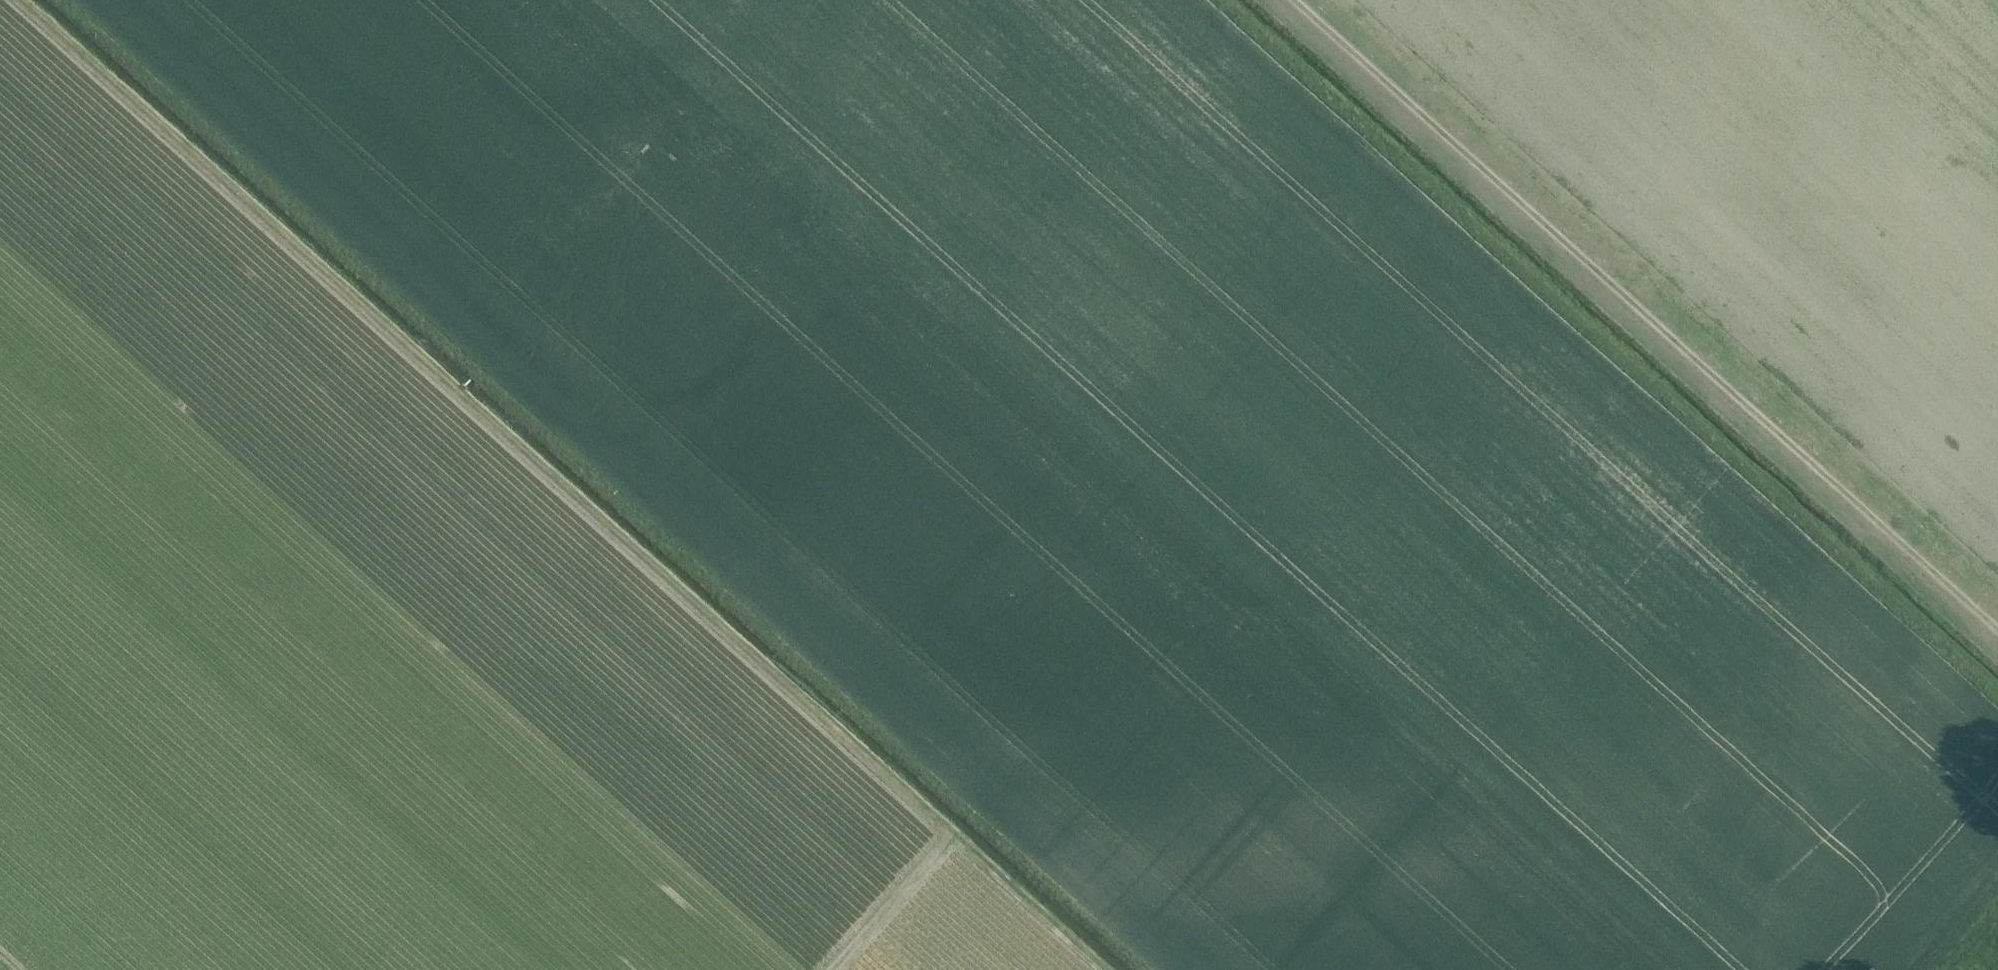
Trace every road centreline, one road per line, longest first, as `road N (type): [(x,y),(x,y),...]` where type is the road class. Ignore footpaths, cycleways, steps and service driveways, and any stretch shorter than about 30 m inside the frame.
road 1 (track): [(1997,630),(1288,0)]

